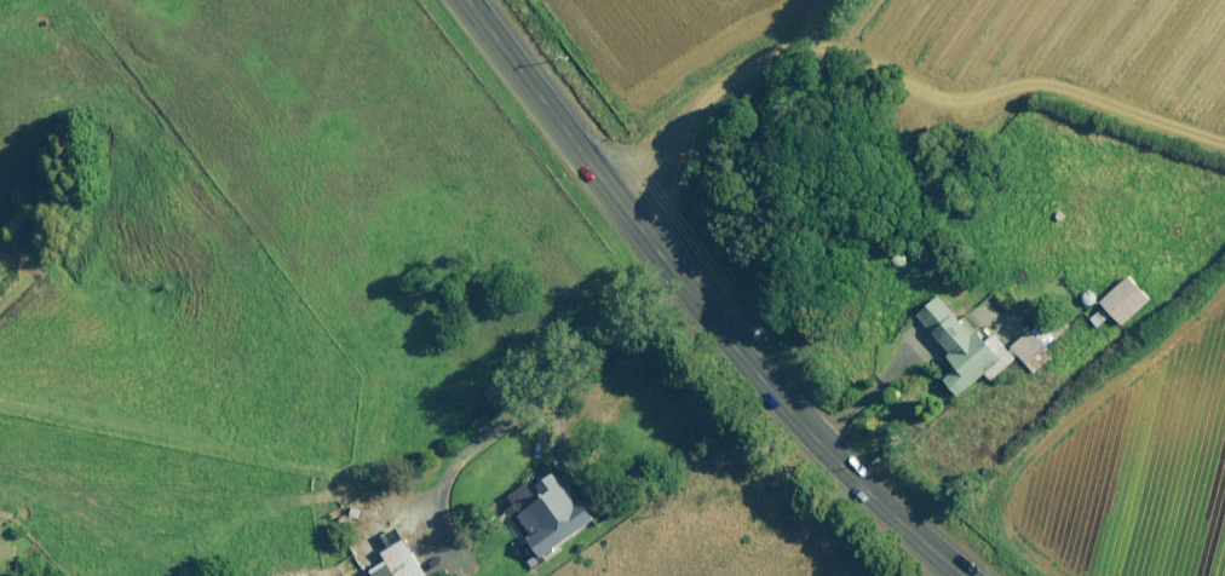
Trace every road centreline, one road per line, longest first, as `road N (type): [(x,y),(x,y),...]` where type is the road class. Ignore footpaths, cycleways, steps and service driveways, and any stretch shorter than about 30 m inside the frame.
road 1 (secondary): [(964,575),(848,472),(739,352),(468,0)]
road 2 (track): [(802,45),(861,48),(898,68),(920,105),(954,114),(1050,82),(1224,144)]

